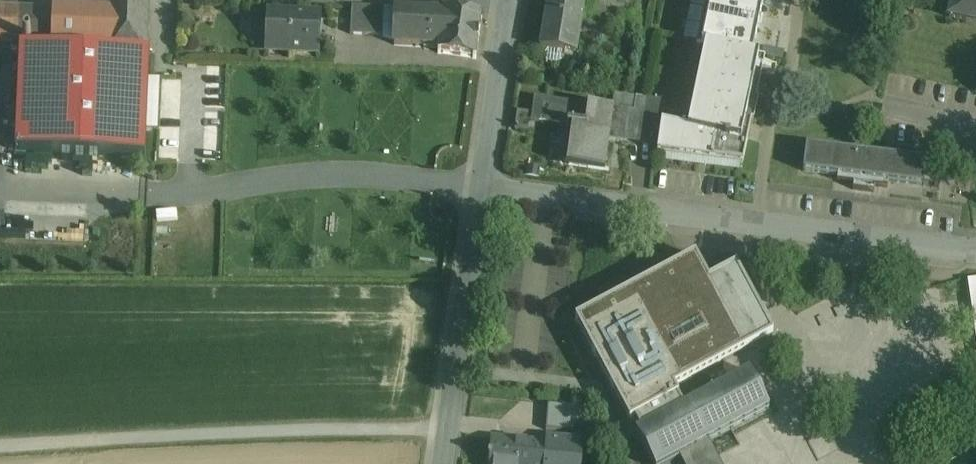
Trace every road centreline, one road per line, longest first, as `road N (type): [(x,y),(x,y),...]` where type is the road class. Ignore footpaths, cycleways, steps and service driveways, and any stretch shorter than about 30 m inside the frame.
road 1 (residential): [(975,250),(483,193)]
road 2 (track): [(447,426),(0,445)]
road 3 (residential): [(483,193),(442,463)]
road 4 (residential): [(510,0),(483,193)]

